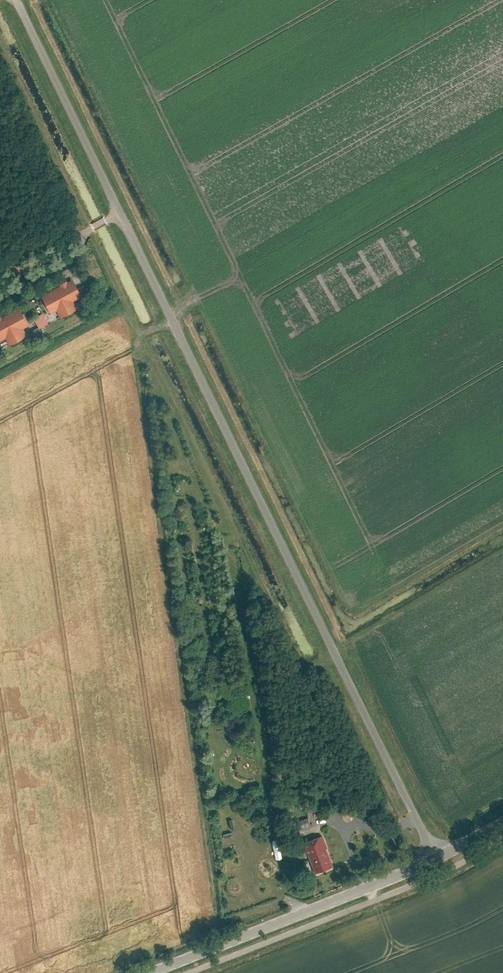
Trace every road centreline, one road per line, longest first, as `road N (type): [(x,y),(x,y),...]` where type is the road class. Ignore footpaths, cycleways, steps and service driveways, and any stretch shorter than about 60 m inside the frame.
road 1 (unclassified): [(437,859),(17,0)]
road 2 (secondary): [(151,972),(437,859)]

